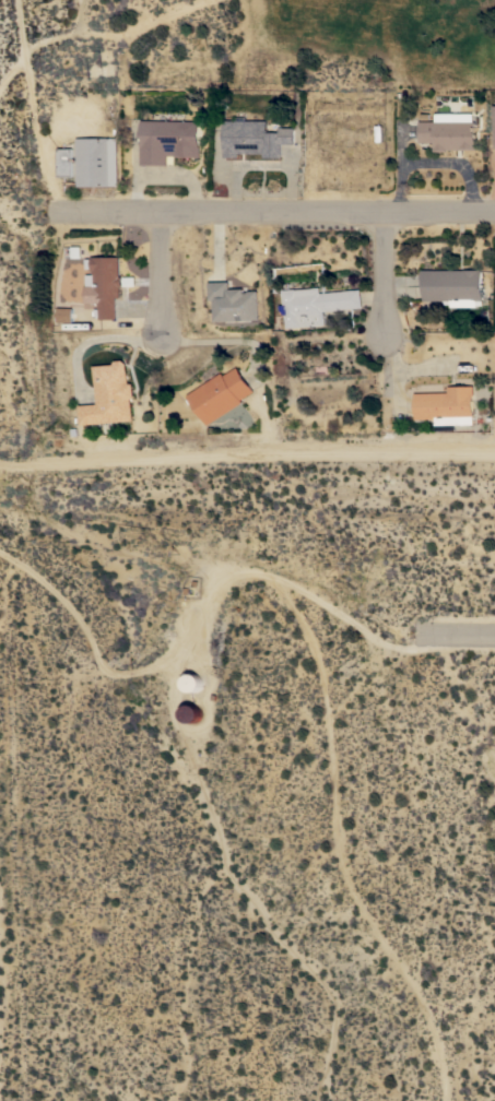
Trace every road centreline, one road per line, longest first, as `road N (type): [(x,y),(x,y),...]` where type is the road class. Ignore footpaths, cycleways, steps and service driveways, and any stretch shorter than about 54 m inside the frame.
road 1 (residential): [(278,575),(320,643),(332,682),(345,866),(435,1018),(453,1100)]
road 2 (residential): [(0,552),(55,587),(98,634),(123,677),(158,667),(189,643),(232,570),(278,575),(399,647),(425,636)]
road 3 (residential): [(0,465),(228,452),(494,451)]
road 4 (residential): [(52,212),(494,210)]
road 5 (residential): [(57,463),(43,392),(40,244),(52,212)]
road 6 (residential): [(389,210),(389,332)]
road 7 (residential): [(166,211),(166,332)]

